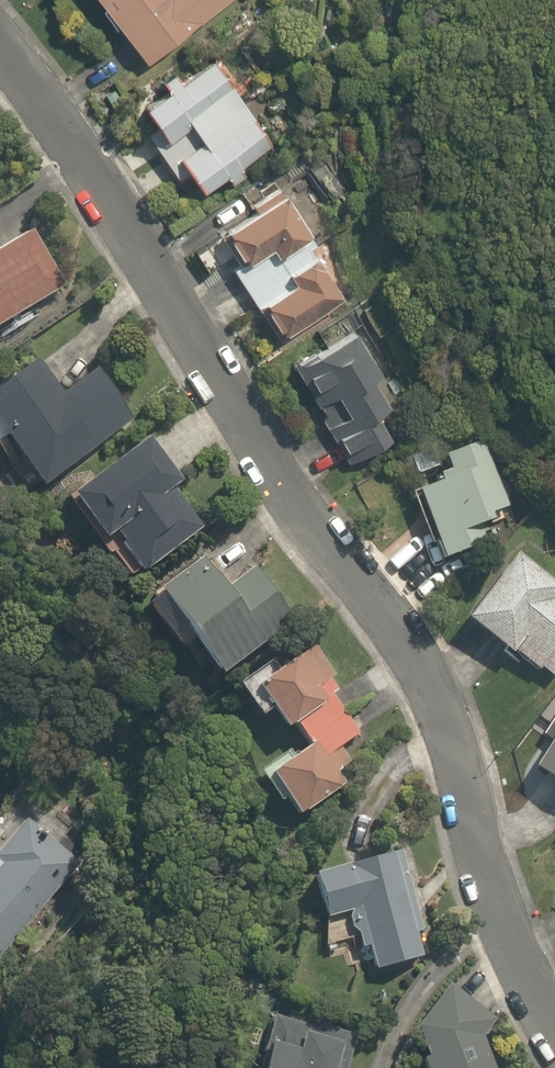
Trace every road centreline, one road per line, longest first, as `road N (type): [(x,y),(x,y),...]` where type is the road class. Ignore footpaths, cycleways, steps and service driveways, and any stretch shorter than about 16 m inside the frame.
road 1 (residential): [(554,1032),(500,918),(439,703),(282,492),(157,271),(0,49)]

